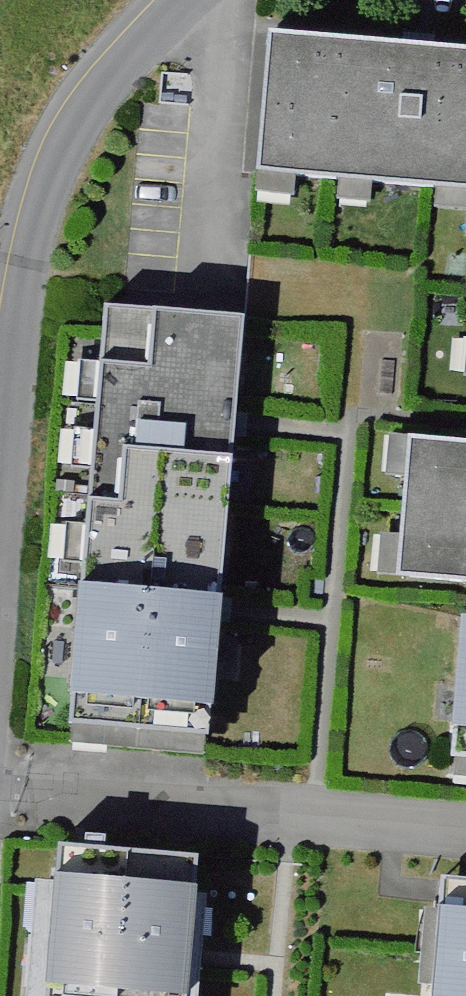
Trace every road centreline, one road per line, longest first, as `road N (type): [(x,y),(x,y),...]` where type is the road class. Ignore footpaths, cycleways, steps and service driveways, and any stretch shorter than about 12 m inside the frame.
road 1 (residential): [(0,522),(22,233),(65,126),(125,48),(181,0)]
road 2 (residential): [(465,825),(0,790)]

